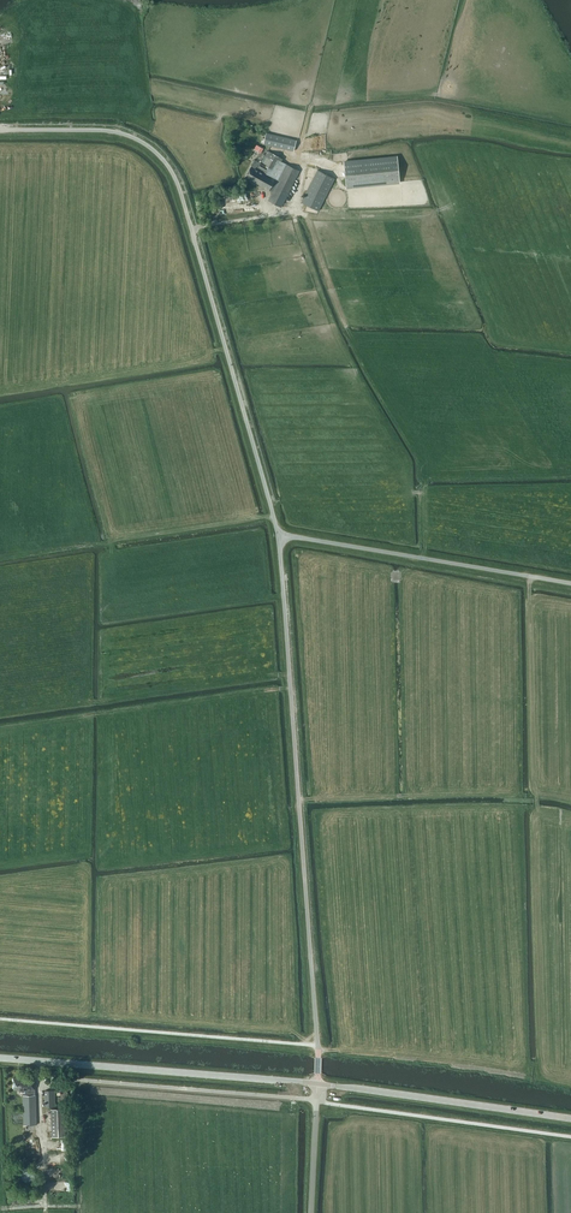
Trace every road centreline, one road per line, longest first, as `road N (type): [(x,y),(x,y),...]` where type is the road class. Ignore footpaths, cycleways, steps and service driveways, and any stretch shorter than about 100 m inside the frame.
road 1 (unclassified): [(278,534),(170,168),(145,143),(115,132),(0,130)]
road 2 (unclassified): [(318,1084),(278,534)]
road 3 (secondary): [(318,1084),(0,1058)]
road 4 (unclassified): [(570,584),(278,534)]
road 5 (secondary): [(570,1118),(318,1084)]
road 6 (tertiary): [(315,1212),(318,1084)]

